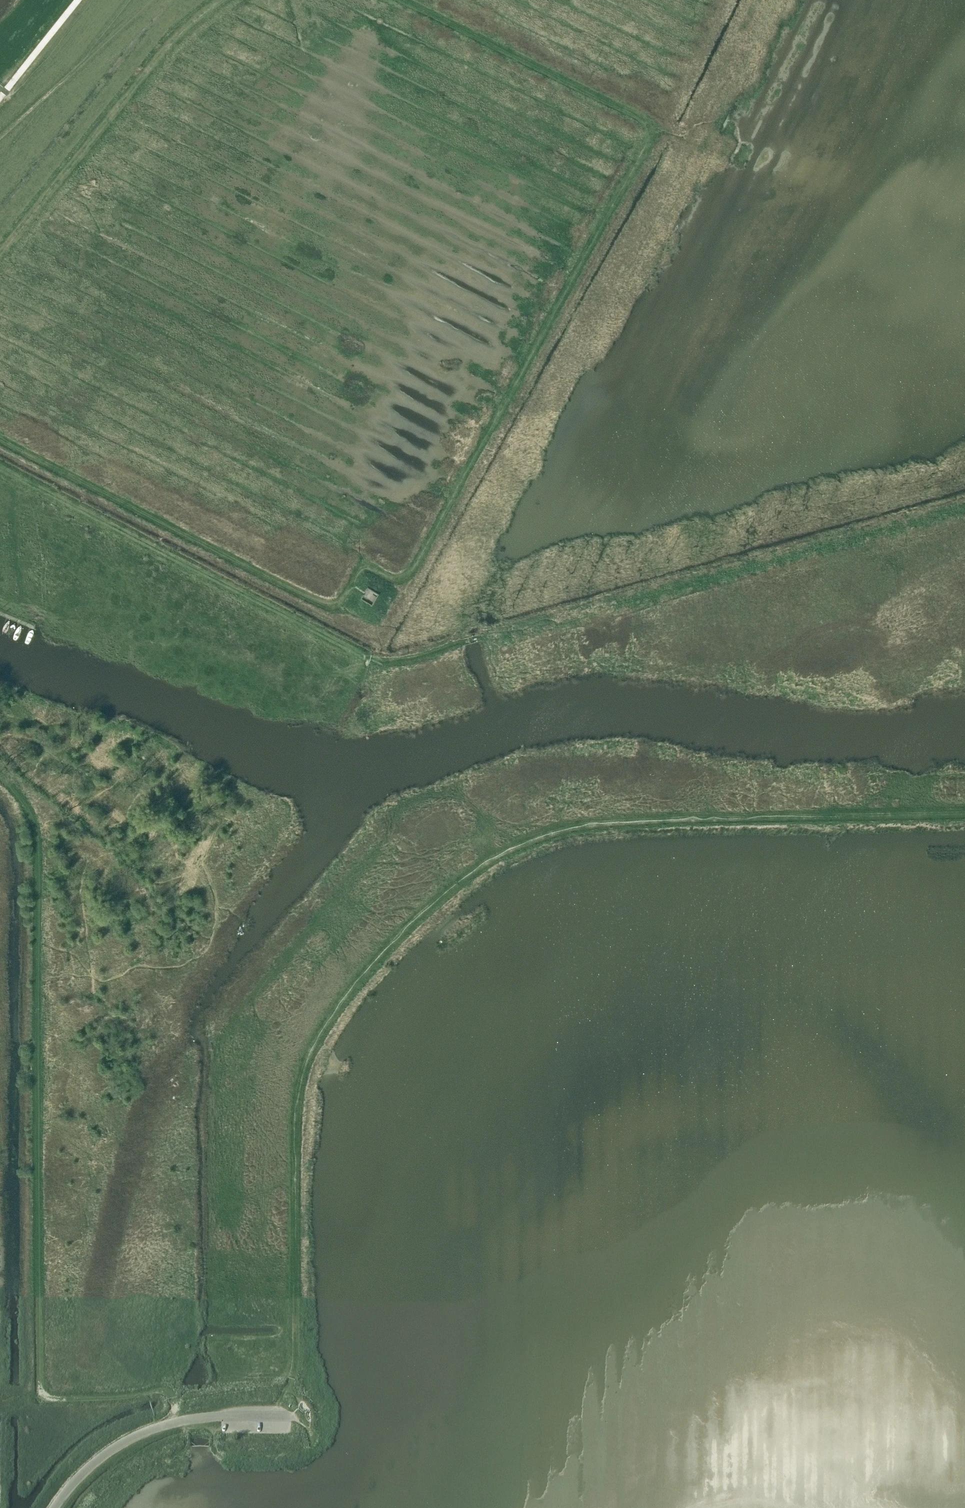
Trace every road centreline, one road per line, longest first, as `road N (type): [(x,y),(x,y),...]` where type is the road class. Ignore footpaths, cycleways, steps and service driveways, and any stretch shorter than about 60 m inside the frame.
road 1 (track): [(274,1416),(291,1380),(296,1111)]
road 2 (unclassified): [(55,1507),(100,1458),(154,1428),(199,1417),(288,1416)]

